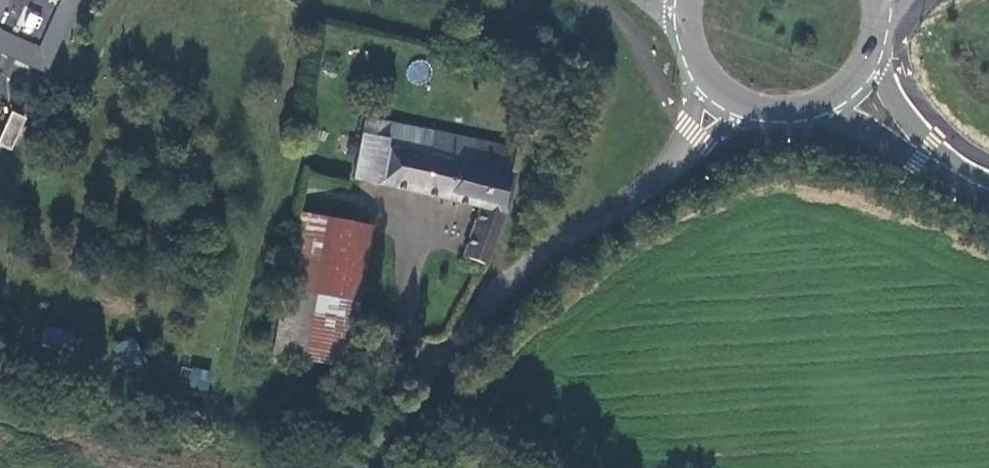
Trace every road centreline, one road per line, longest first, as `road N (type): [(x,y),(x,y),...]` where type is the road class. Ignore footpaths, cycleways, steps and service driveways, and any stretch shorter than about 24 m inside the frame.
road 1 (unclassified): [(360,467),(485,307),(674,162)]
road 2 (unclassified): [(820,103),(916,163),(971,183)]
road 3 (unclassified): [(971,183),(866,66)]

